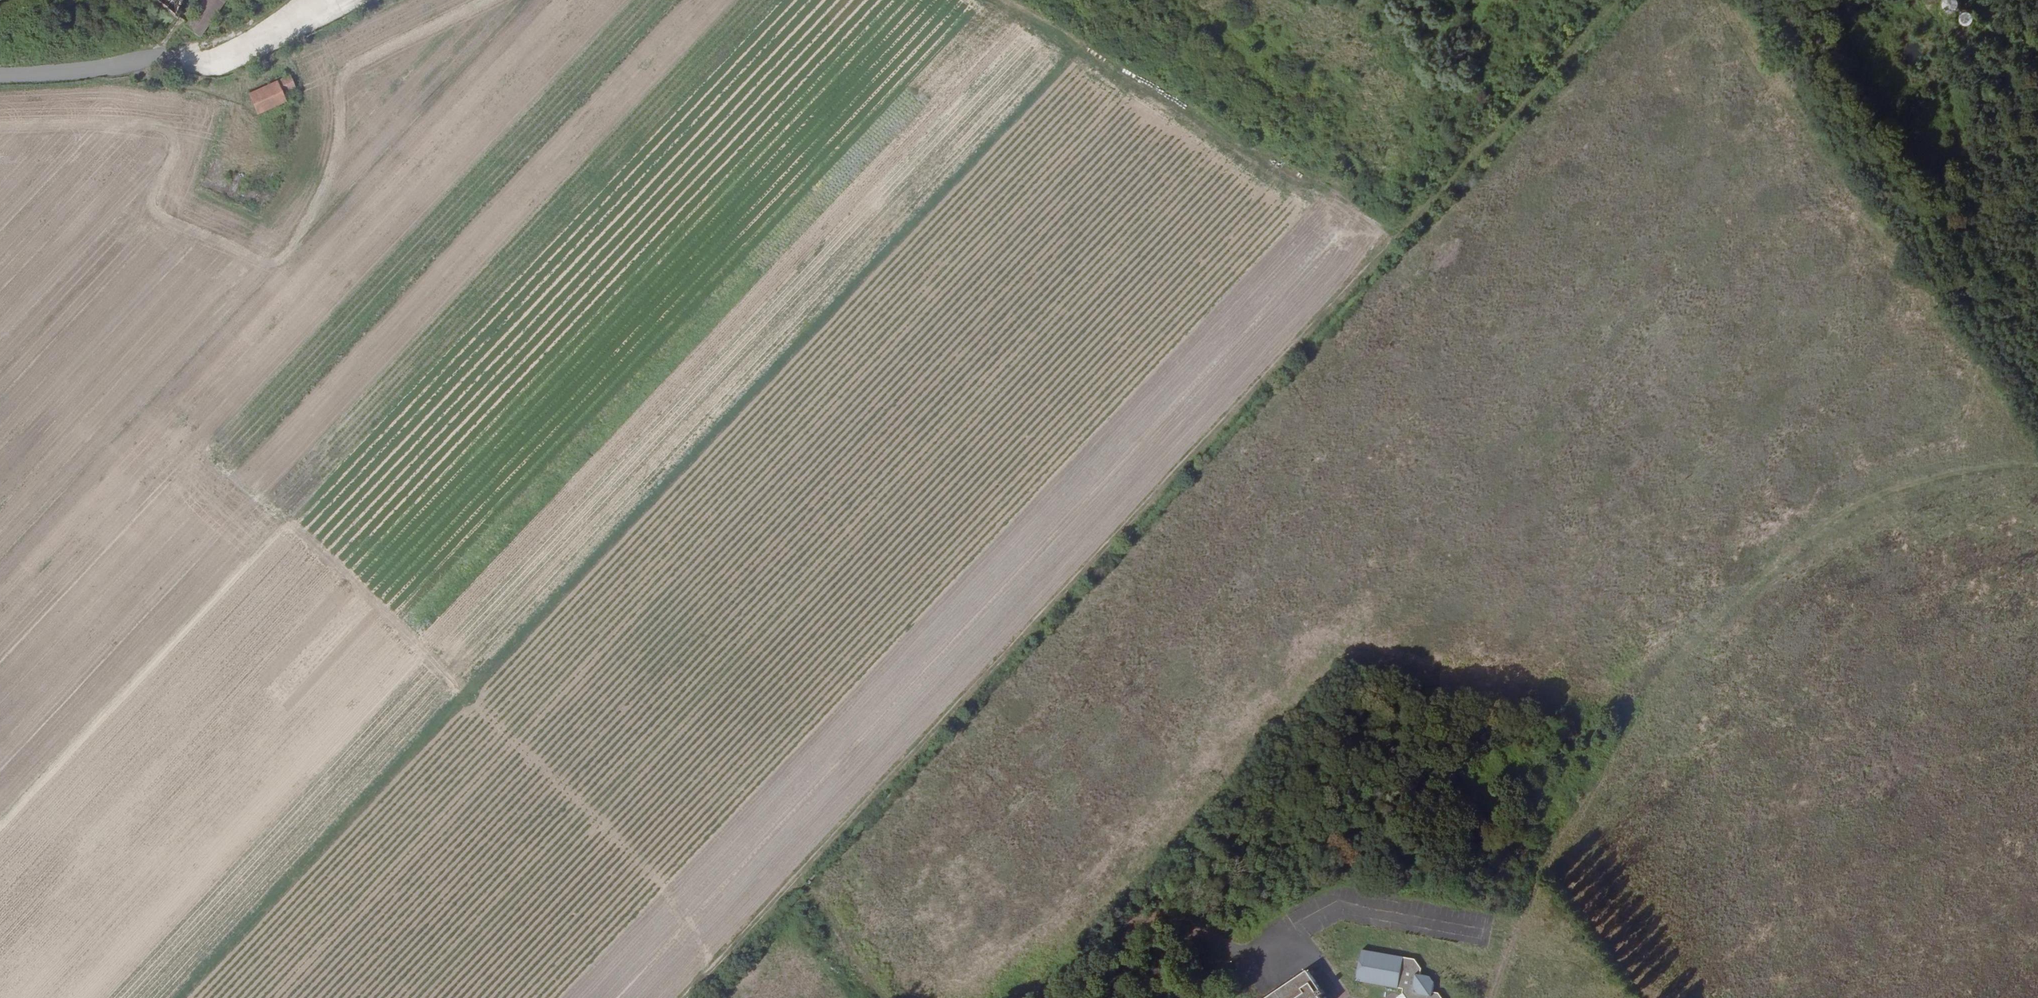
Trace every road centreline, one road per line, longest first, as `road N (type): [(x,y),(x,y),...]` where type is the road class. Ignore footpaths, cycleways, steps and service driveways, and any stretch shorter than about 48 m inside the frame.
road 1 (track): [(681,997),(1615,0)]

